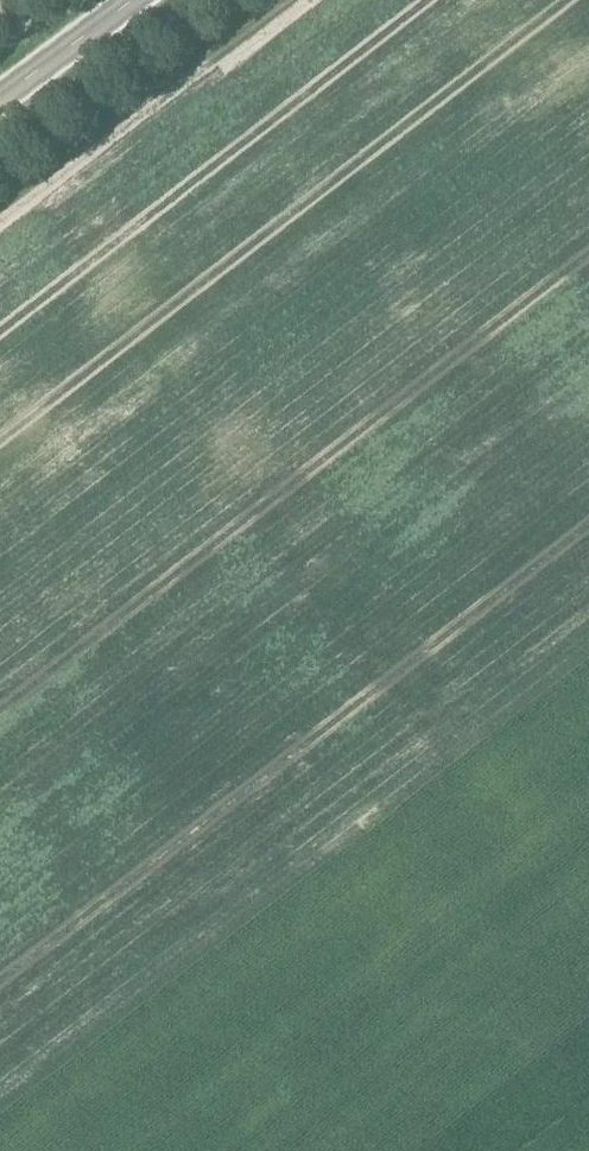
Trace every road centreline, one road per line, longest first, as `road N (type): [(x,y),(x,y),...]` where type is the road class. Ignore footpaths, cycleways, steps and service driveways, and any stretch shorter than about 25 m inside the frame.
road 1 (secondary): [(0,104),(143,0)]

